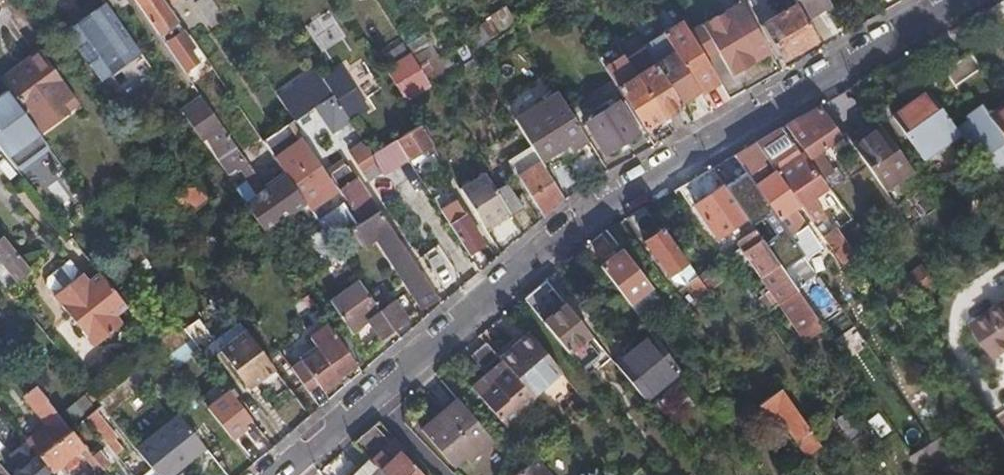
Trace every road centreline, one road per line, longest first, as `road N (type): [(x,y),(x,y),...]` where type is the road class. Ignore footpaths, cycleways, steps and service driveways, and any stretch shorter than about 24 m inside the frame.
road 1 (residential): [(373,400),(594,211),(960,0)]

